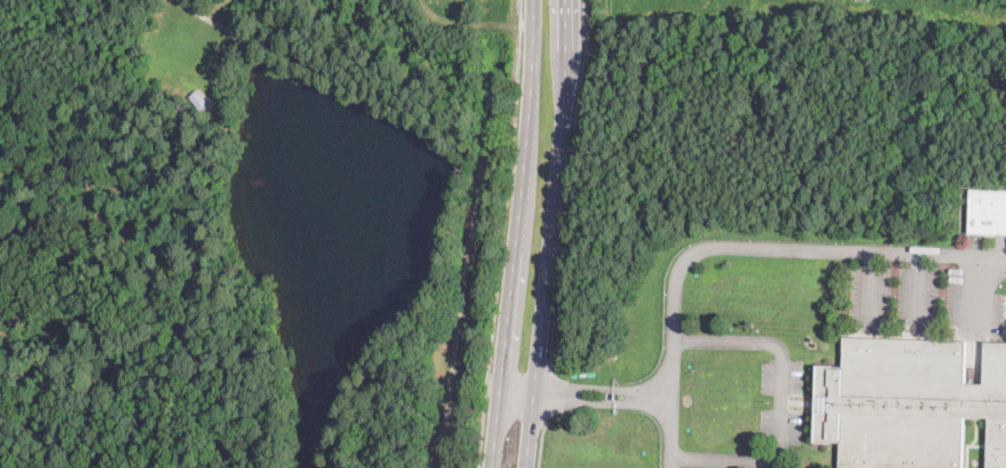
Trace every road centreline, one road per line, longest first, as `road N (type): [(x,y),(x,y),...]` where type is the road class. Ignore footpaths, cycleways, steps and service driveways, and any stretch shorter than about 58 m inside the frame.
road 1 (primary): [(533,0),(532,76),(489,467)]
road 2 (primary): [(524,467),(560,108),(562,0)]

